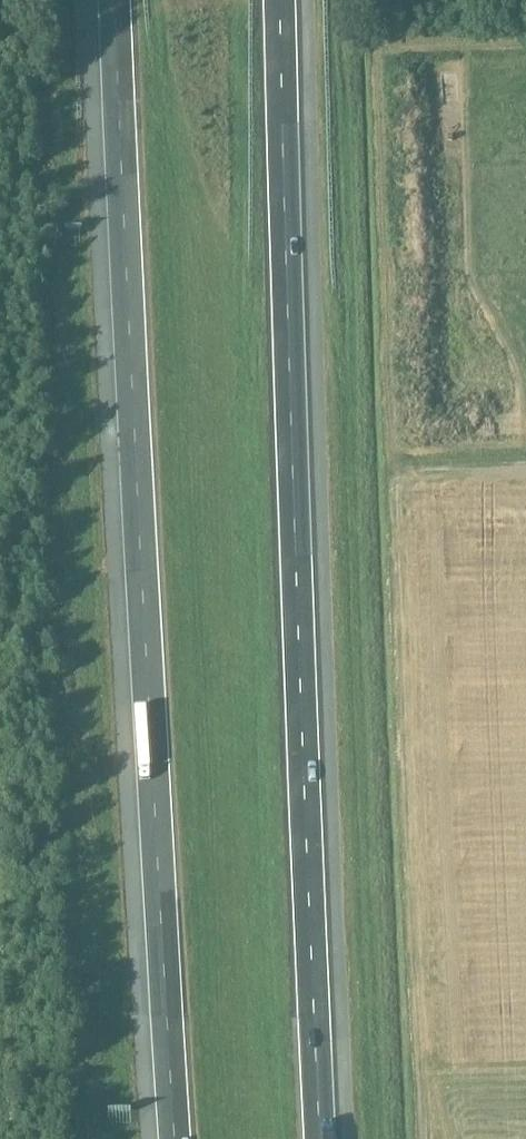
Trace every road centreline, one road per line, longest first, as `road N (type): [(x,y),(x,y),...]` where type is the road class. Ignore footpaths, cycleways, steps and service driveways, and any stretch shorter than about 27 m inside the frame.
road 1 (motorway): [(113,0),(174,1138)]
road 2 (motorway): [(319,1138),(278,0)]

